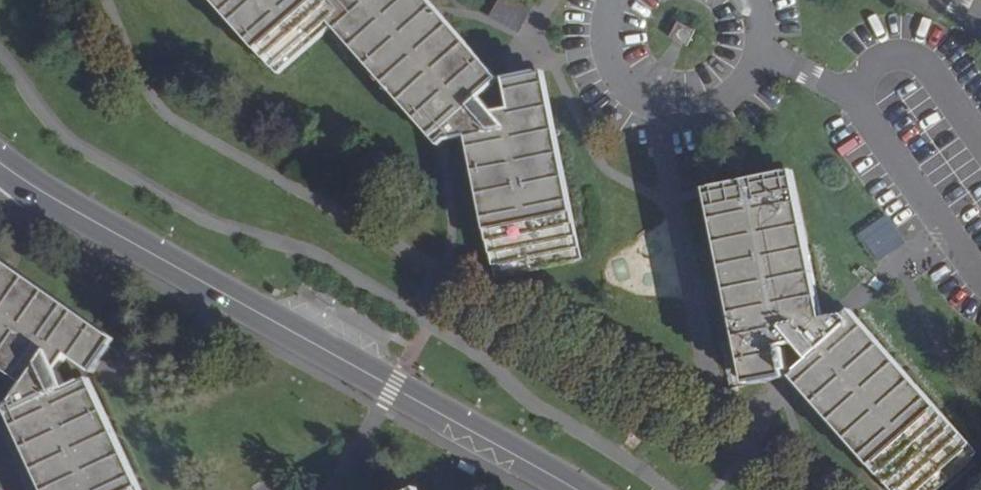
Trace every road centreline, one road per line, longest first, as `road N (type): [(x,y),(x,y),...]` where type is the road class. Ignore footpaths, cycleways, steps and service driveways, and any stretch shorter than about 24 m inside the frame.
road 1 (secondary): [(576,489),(31,184)]

